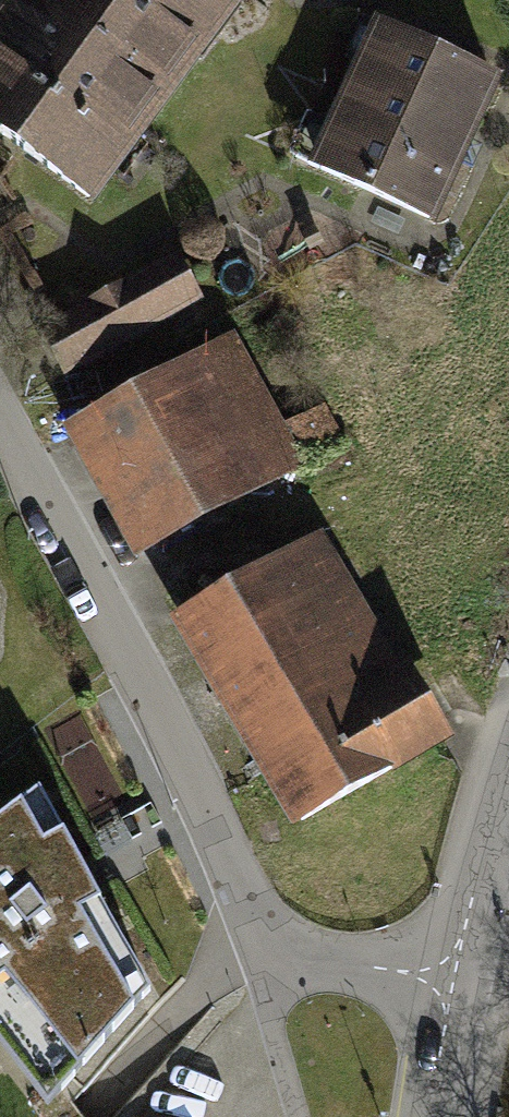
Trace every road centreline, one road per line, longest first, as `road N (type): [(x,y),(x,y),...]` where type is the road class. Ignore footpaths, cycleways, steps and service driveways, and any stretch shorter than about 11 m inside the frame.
road 1 (residential): [(454,981),(315,959),(285,942),(244,890),(0,424)]
road 2 (residential): [(508,777),(454,981)]
road 3 (residential): [(454,981),(431,1116)]

